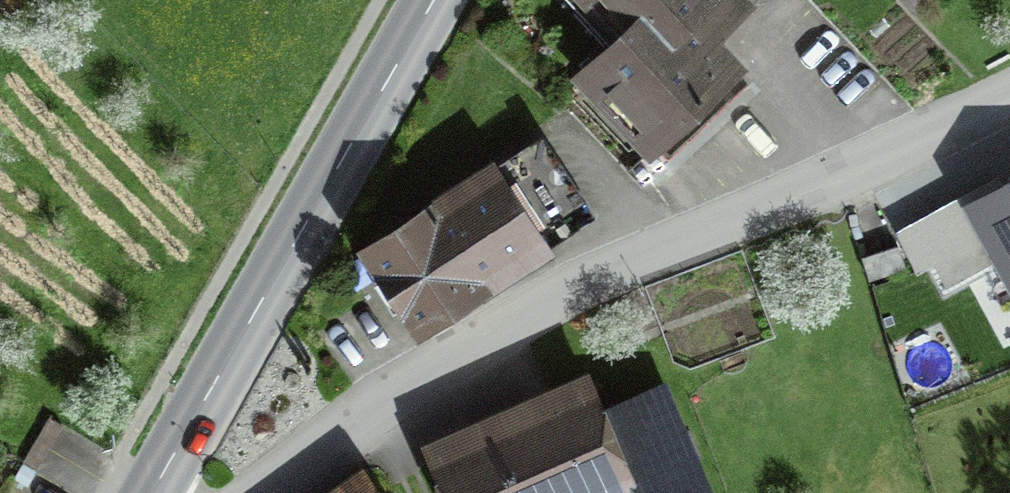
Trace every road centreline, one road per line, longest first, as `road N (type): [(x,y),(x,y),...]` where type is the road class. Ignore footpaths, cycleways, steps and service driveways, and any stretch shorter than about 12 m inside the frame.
road 1 (unclassified): [(1009,97),(855,172),(653,250),(361,404),(182,443)]
road 2 (secondary): [(433,0),(182,443)]

